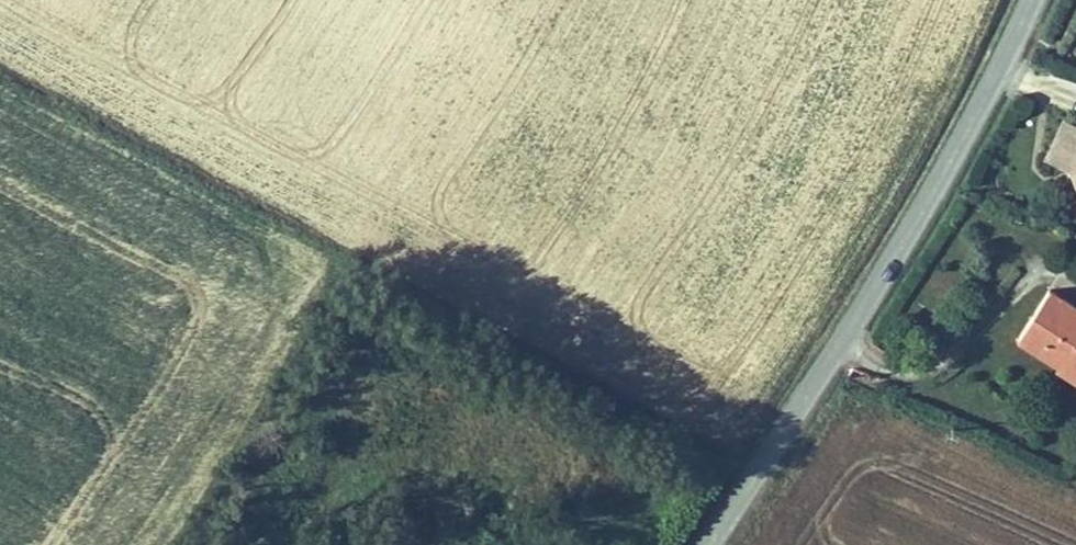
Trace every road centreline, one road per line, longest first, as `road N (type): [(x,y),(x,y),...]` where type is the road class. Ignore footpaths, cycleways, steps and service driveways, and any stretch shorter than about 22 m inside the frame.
road 1 (tertiary): [(708,544),(868,304),(1037,0)]

